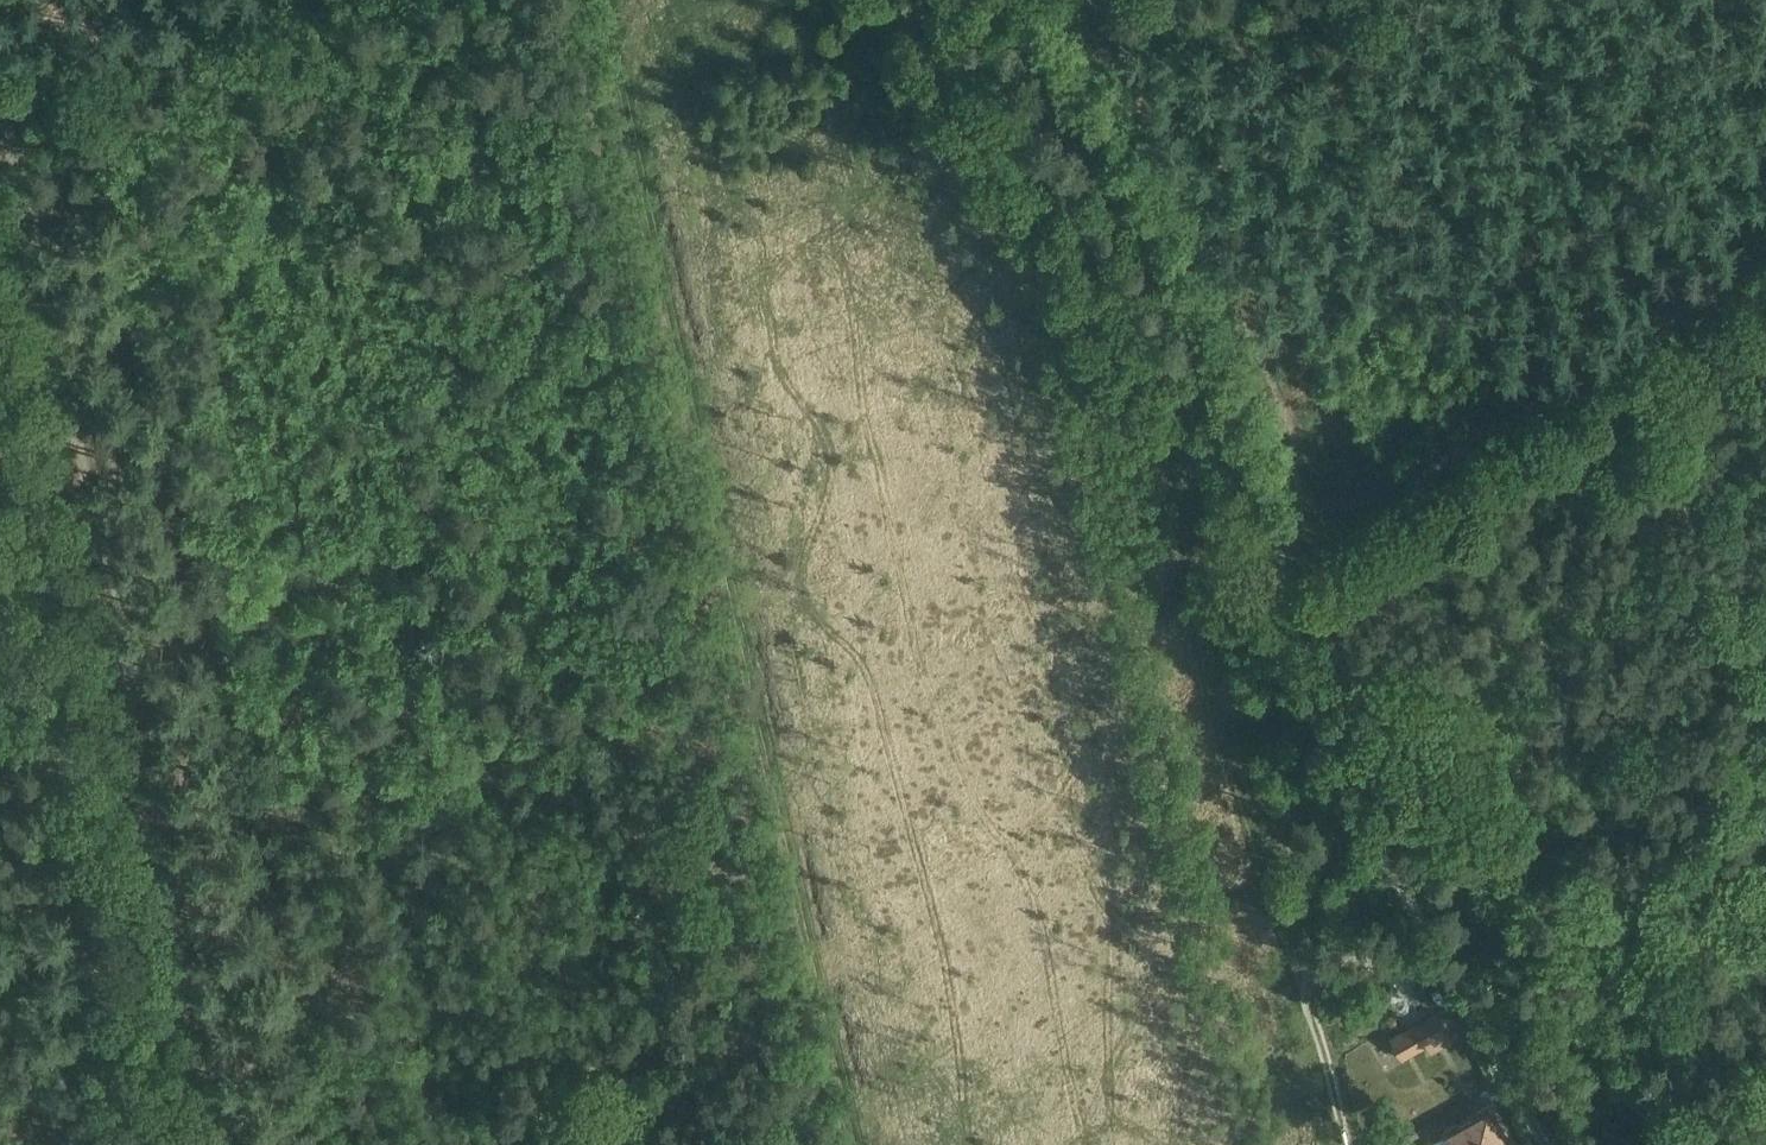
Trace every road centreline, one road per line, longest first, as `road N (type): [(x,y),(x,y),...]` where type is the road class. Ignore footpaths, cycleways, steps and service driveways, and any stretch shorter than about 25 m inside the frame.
road 1 (track): [(934,0),(1134,308),(1189,418),(1210,499),(1279,656),(1546,1144)]
road 2 (track): [(231,1144),(0,66)]

